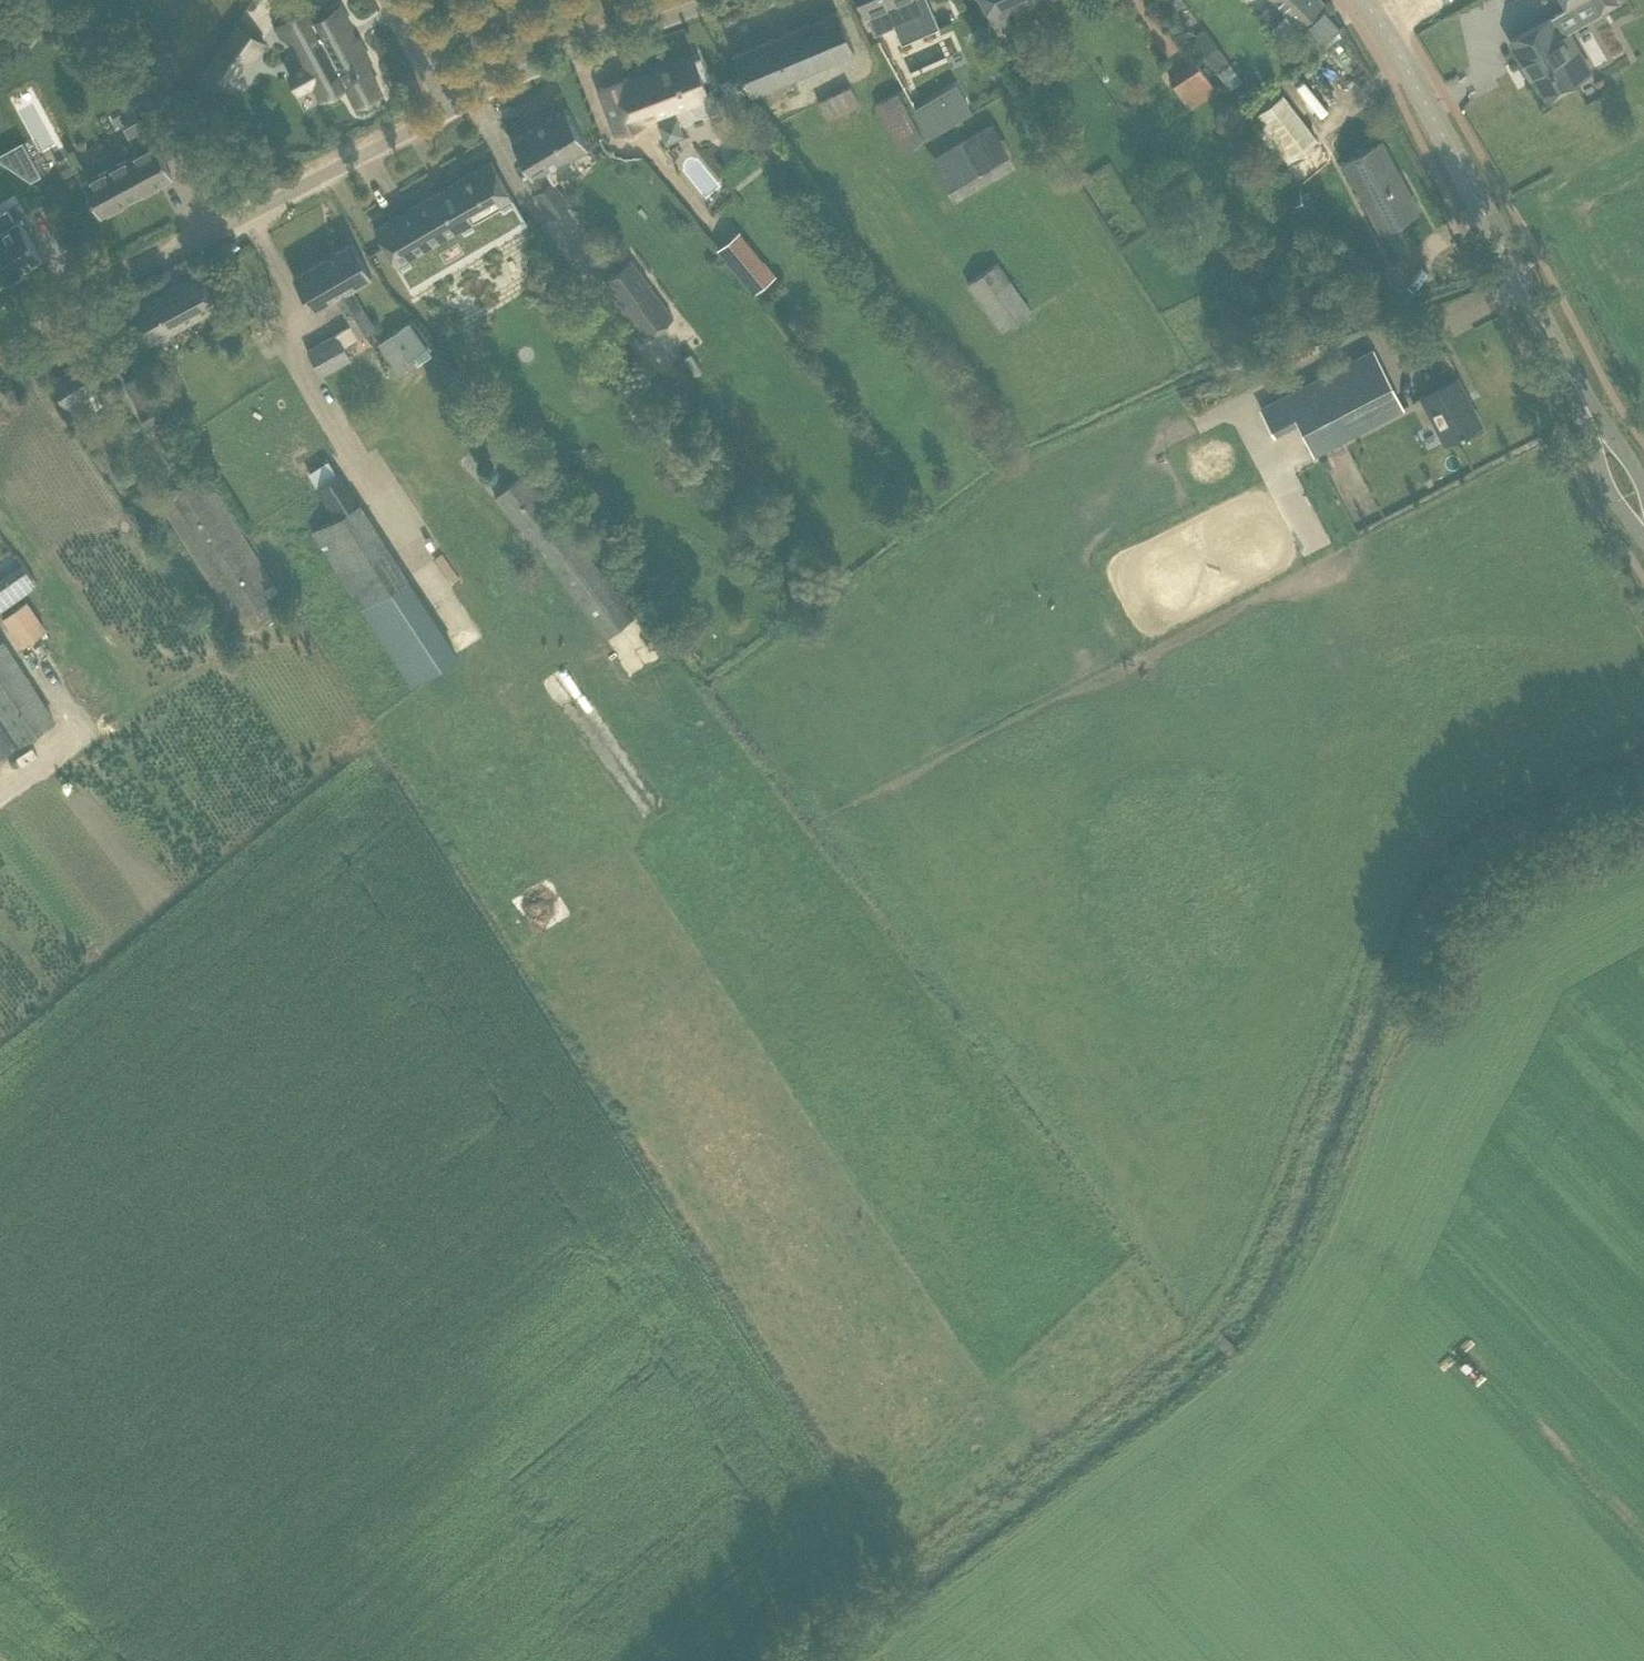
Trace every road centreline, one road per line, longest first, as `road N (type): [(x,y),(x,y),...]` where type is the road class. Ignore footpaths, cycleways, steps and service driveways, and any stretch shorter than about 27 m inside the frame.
road 1 (residential): [(0,345),(449,109)]
road 2 (tertiary): [(1595,434),(1398,52),(1362,0)]
road 3 (residential): [(449,109),(704,0)]
road 4 (residential): [(449,109),(390,0)]

